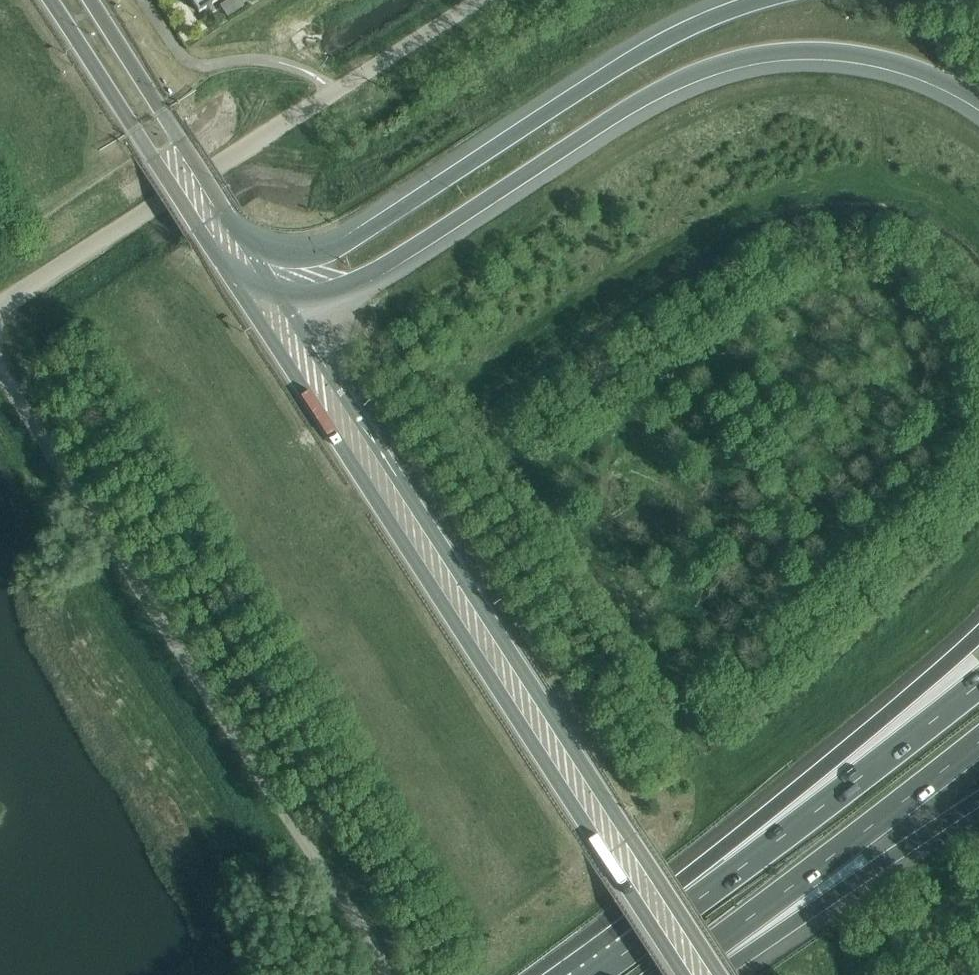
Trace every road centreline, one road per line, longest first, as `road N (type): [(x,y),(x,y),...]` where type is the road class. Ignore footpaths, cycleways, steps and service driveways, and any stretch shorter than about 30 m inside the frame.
road 1 (motorway): [(711,962),(290,310)]
road 2 (motorway): [(319,293),(363,277),(645,94),(707,66),(839,50),(904,64),(978,99)]
road 3 (unclassified): [(383,974),(0,372)]
road 4 (motorway): [(760,0),(658,41),(353,240),(313,255),(250,250)]
road 5 (unclassified): [(0,308),(475,0)]
road 6 (motorway): [(195,337),(307,502),(503,698)]
road 7 (motorway): [(978,632),(626,952)]
road 8 (motorway): [(978,681),(626,952)]
road 9 (motorway): [(263,325),(503,698)]
road 10 (motorway): [(667,974),(978,744)]
road 11 (tertiary): [(0,23),(195,337)]
road 12 (tertiary): [(48,0),(230,275)]
road 13 (motorway): [(503,698),(683,974)]
road 14 (motorway): [(711,962),(978,797)]
road 15 (tertiary): [(250,250),(91,0)]

